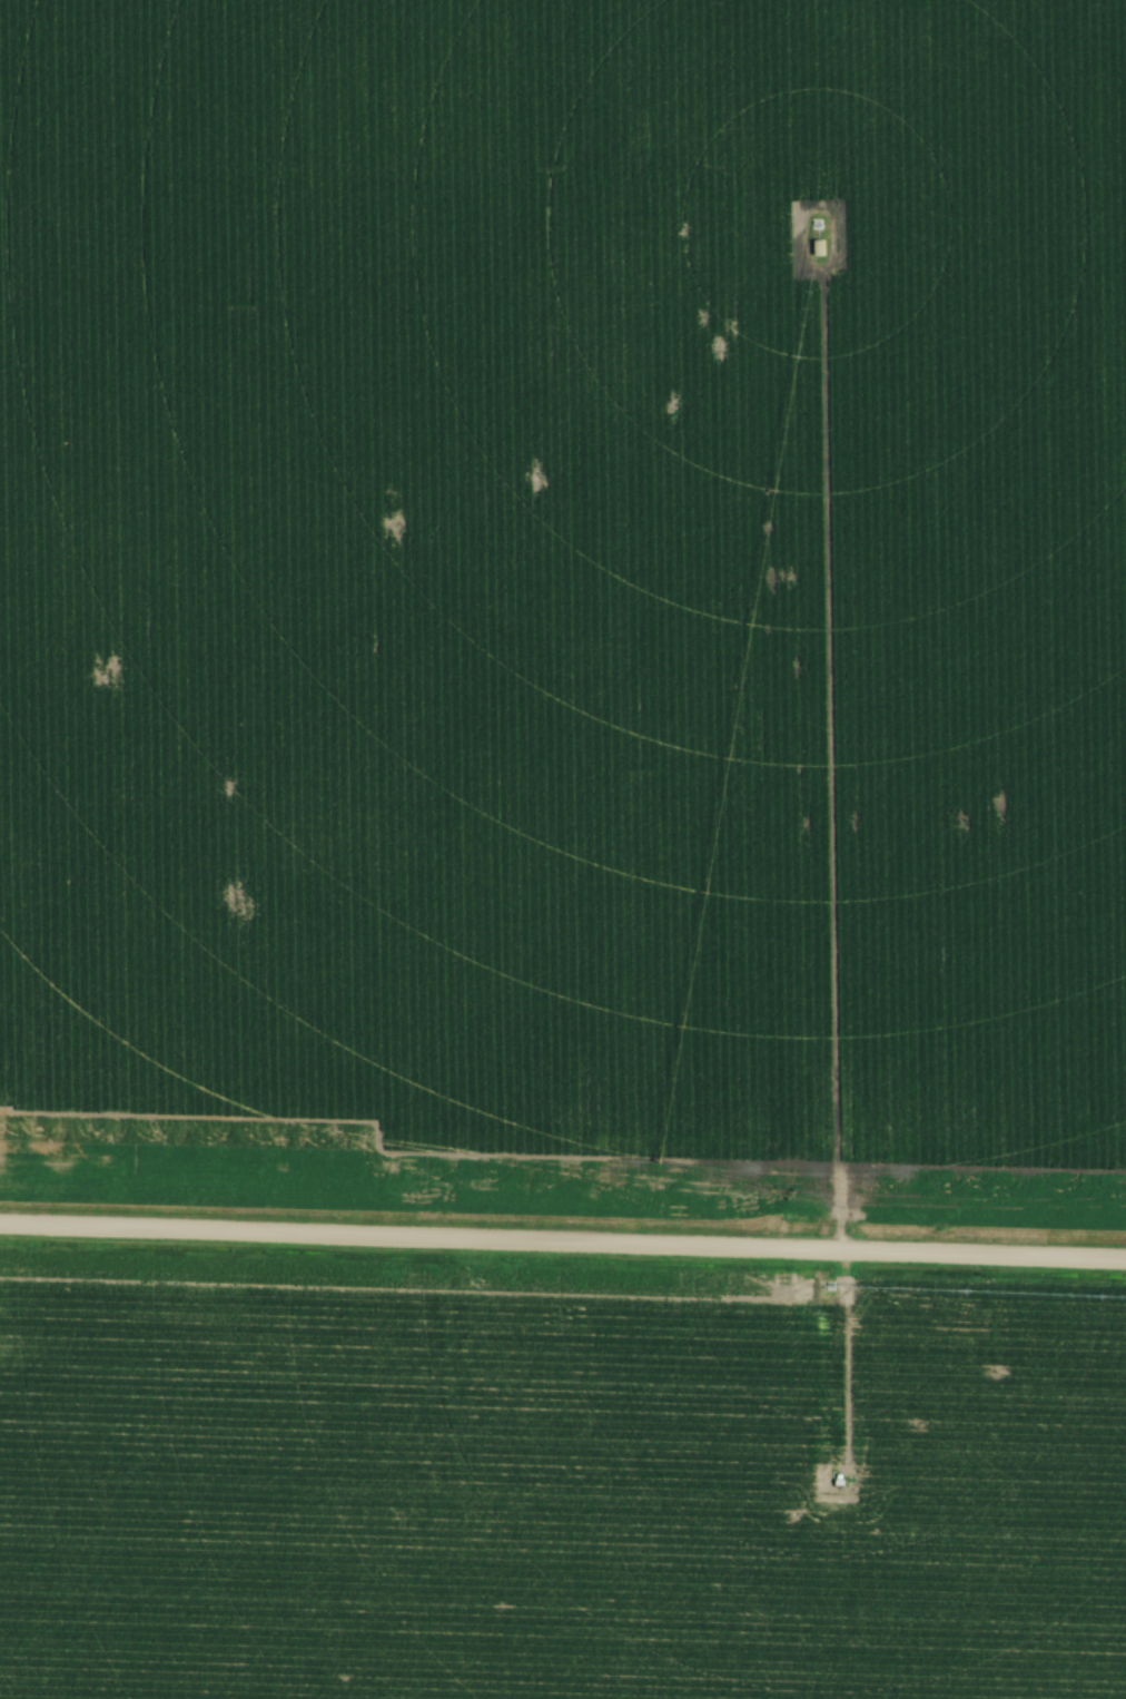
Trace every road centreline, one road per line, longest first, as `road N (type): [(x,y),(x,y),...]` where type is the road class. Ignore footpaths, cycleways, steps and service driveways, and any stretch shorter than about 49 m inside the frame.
road 1 (tertiary): [(0,1232),(1125,1268)]

